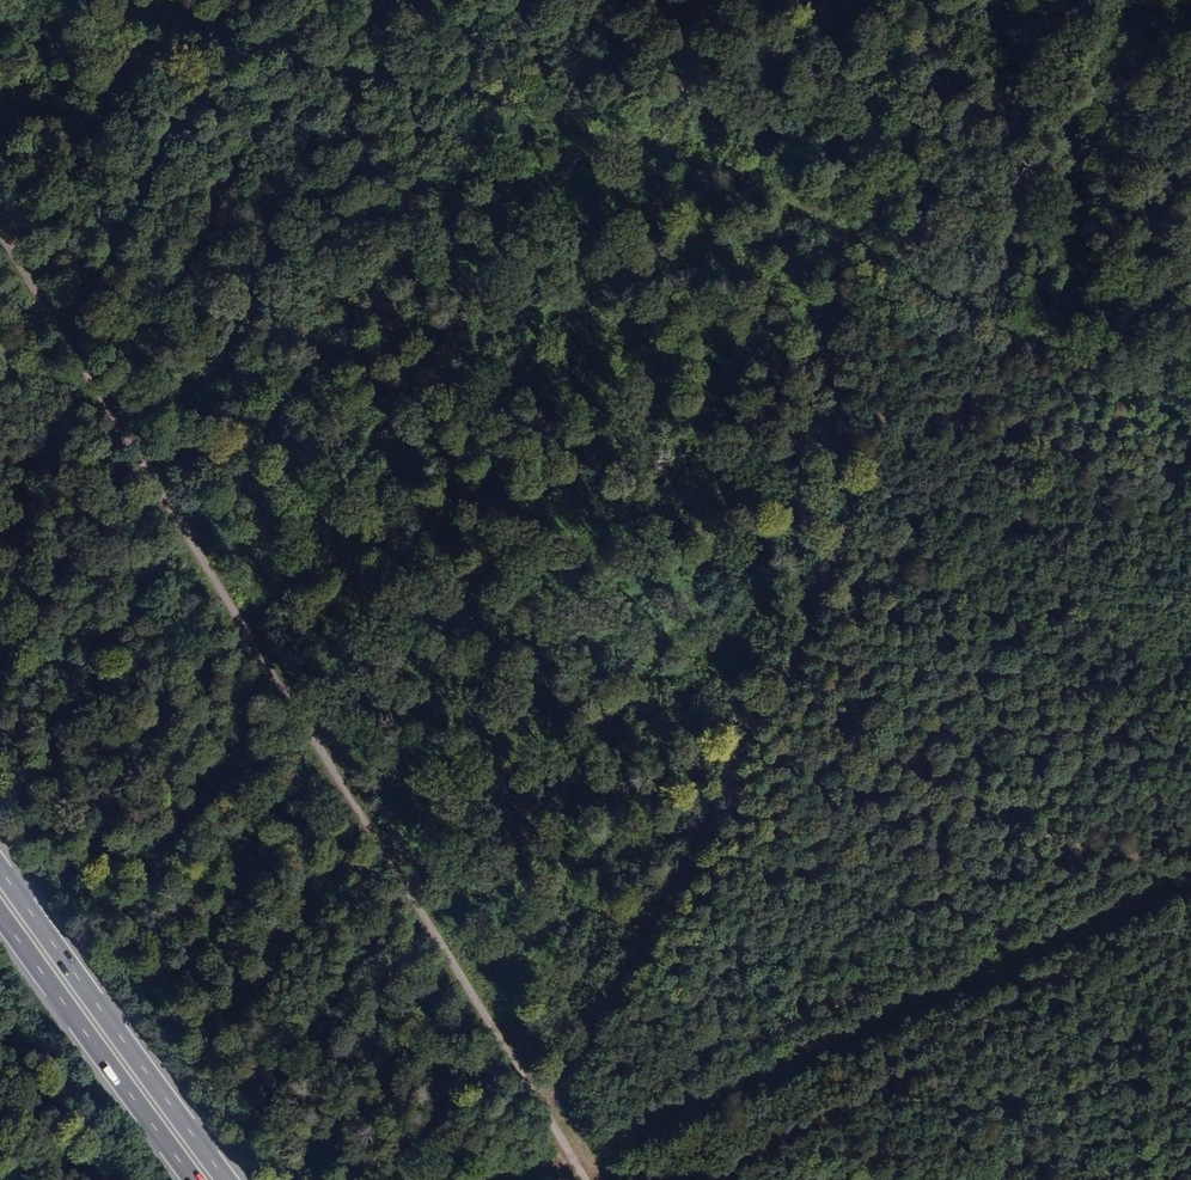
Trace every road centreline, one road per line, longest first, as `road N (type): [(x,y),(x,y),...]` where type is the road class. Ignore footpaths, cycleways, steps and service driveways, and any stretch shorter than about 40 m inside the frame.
road 1 (track): [(580,1179),(0,232)]
road 2 (motorway): [(228,1179),(0,868)]
road 3 (motorway): [(0,912),(195,1179)]

